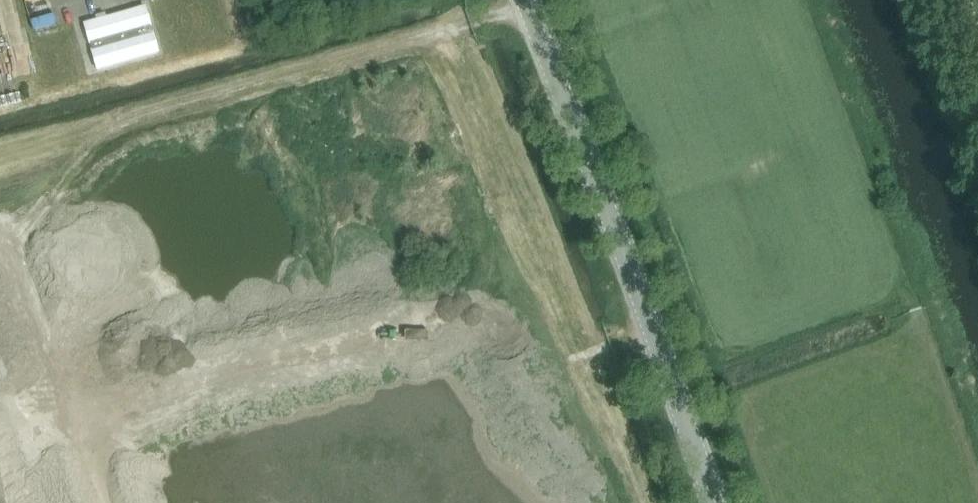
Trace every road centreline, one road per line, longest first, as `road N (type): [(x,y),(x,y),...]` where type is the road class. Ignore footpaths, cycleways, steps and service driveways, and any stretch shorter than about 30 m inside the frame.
road 1 (track): [(518,0),(427,39),(105,132),(86,149),(26,235),(26,258),(105,502)]
road 2 (tertiary): [(707,502),(527,0)]

